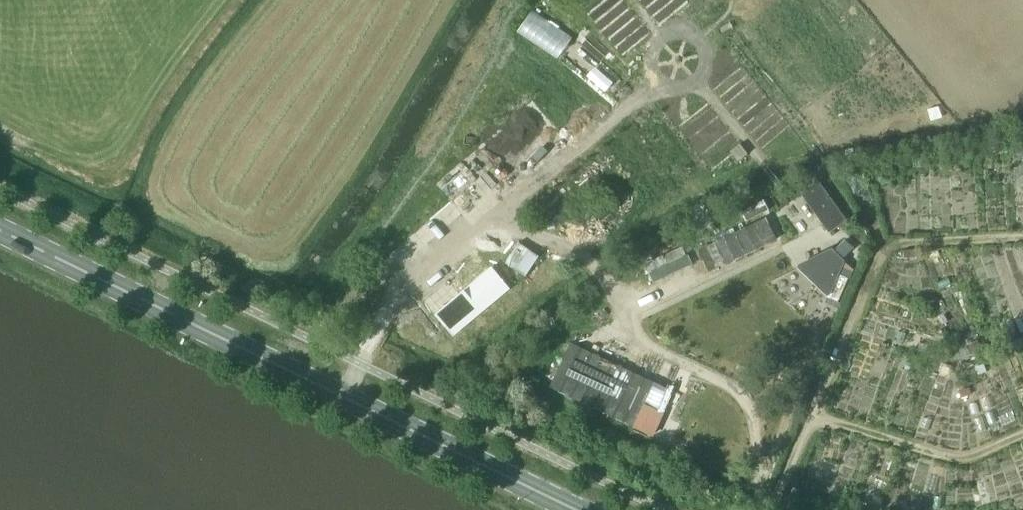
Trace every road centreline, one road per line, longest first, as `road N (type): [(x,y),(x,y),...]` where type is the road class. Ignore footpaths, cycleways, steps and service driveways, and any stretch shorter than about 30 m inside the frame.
road 1 (primary): [(583,509),(0,230)]
road 2 (track): [(767,509),(745,397),(646,343),(636,321),(813,228)]
road 3 (track): [(496,226),(513,199),(657,81),(692,82),(703,62),(698,41),(678,30),(657,35),(646,54),(651,75)]
road 4 (track): [(637,316),(570,246),(488,226),(453,238),(377,321)]

